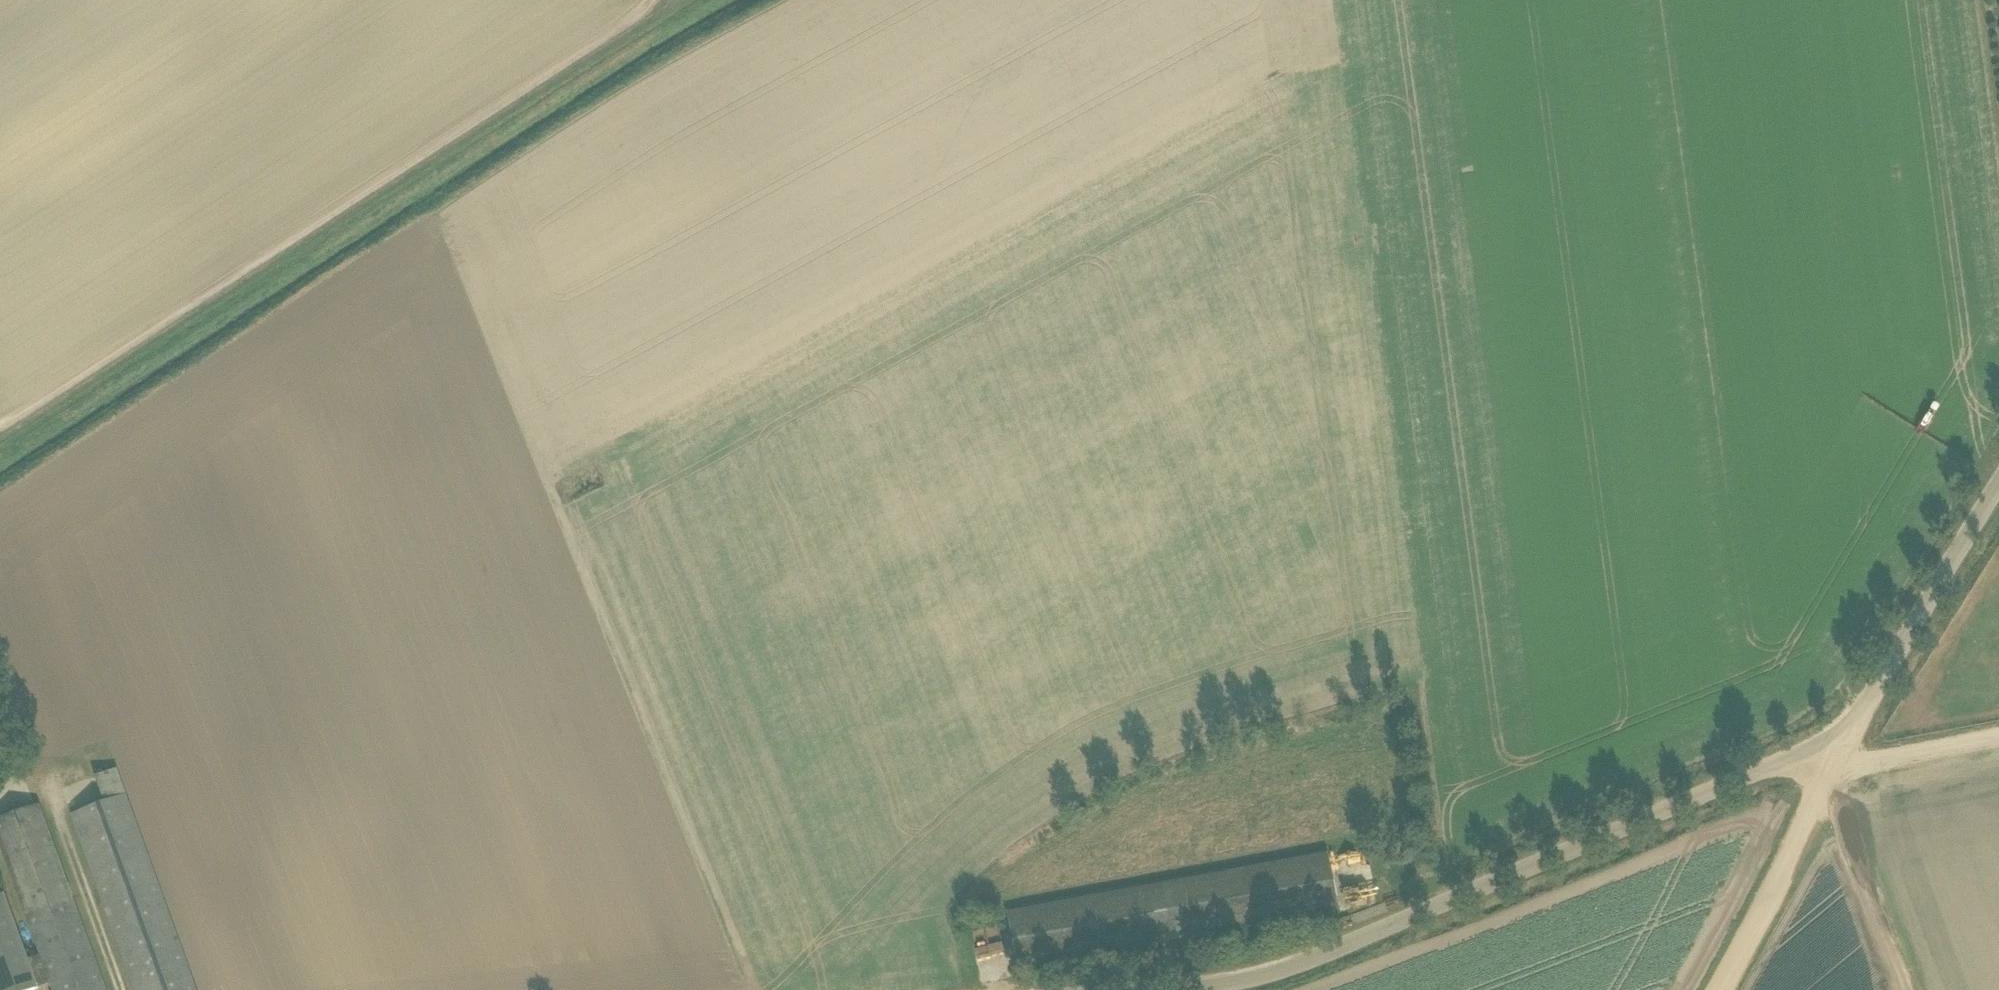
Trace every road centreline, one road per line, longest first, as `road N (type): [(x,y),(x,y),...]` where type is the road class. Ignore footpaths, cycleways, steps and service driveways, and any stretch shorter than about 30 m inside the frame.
road 1 (unclassified): [(1127,989),(1304,961),(1409,925),(1823,743),(1873,696),(1998,487)]
road 2 (track): [(0,436),(716,0)]
road 3 (track): [(1720,989),(1837,770),(1823,743)]
road 4 (track): [(1912,989),(1837,770)]
road 5 (track): [(1998,739),(1837,770)]

